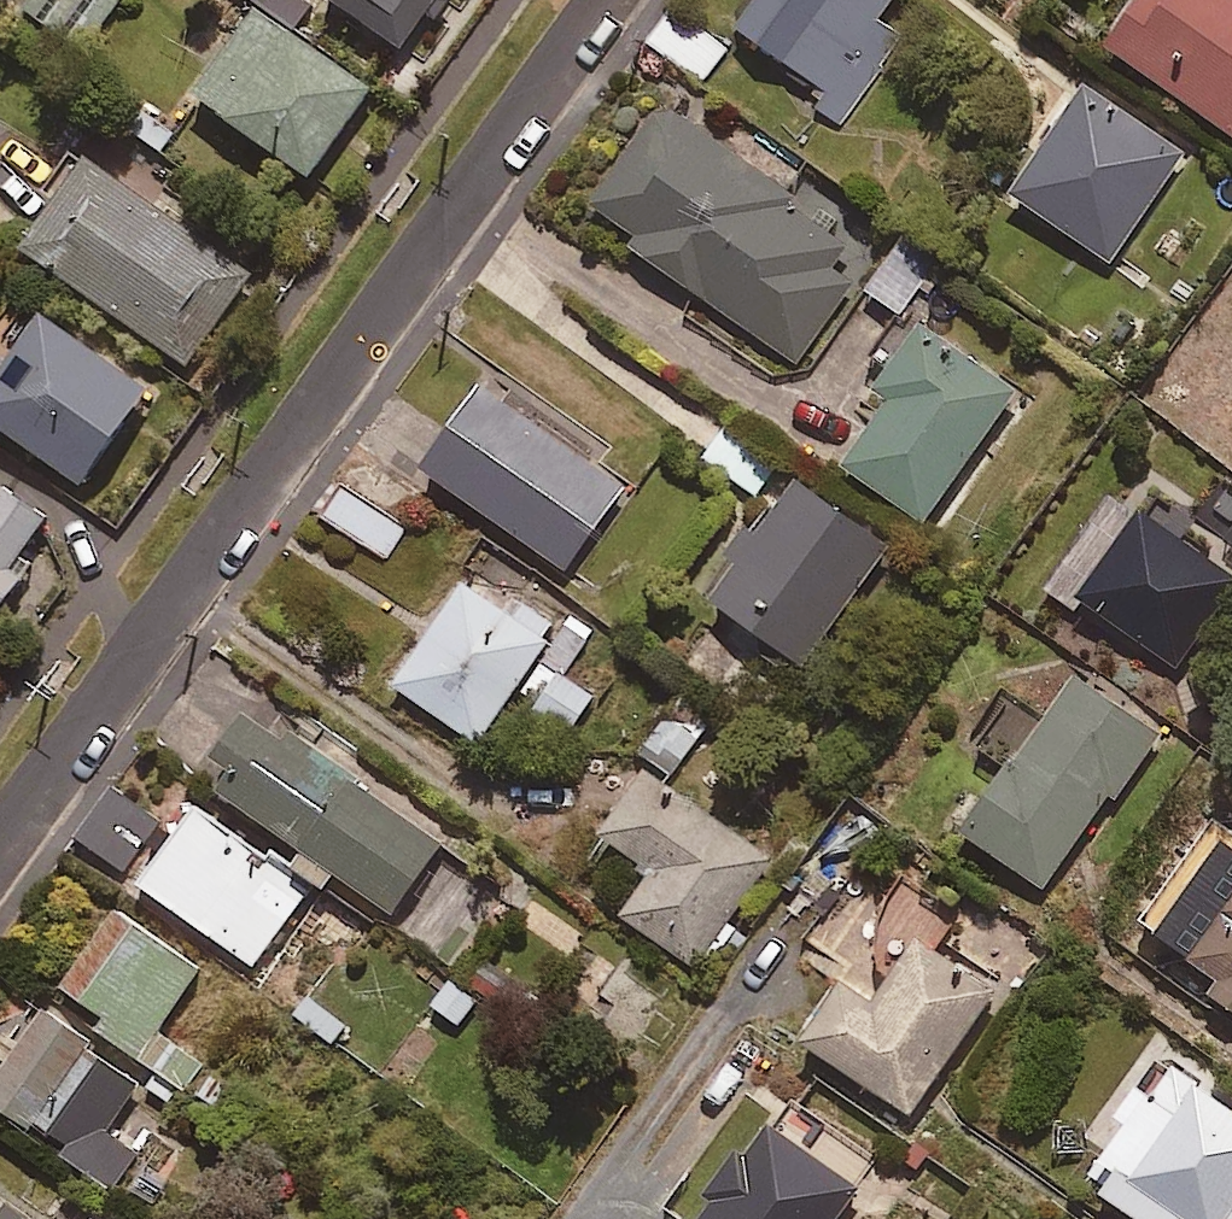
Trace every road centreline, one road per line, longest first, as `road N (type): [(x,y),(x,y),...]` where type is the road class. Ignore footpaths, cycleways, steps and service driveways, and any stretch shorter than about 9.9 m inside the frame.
road 1 (residential): [(0,836),(602,0)]

